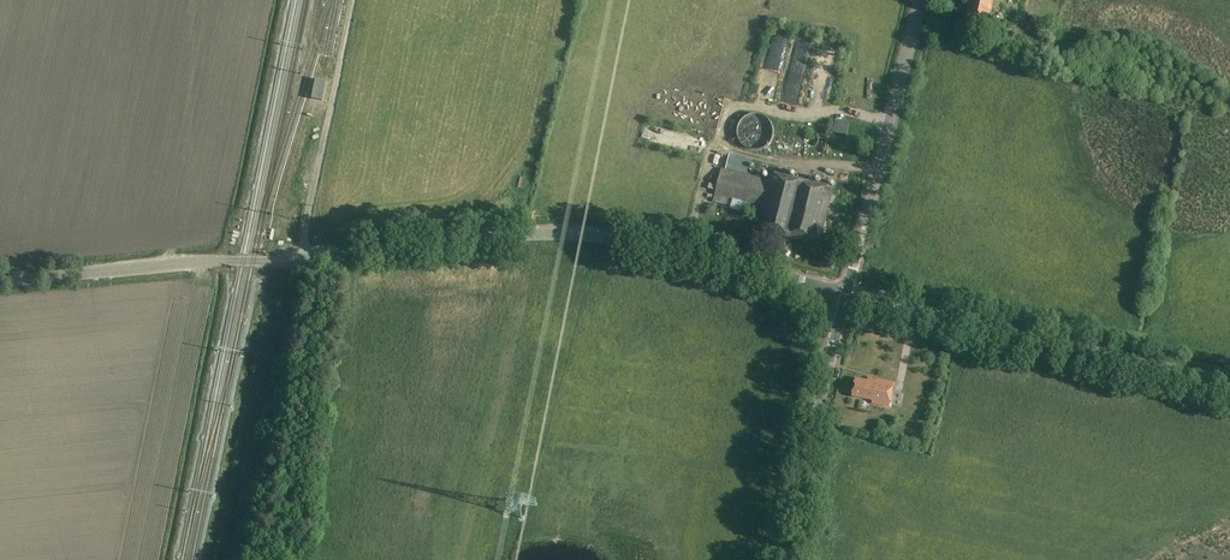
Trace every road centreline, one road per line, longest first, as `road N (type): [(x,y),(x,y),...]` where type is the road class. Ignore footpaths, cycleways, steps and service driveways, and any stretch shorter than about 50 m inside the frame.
road 1 (tertiary): [(845,294),(592,232),(0,282)]
road 2 (unclassified): [(1229,385),(845,294)]
road 3 (tertiary): [(845,294),(918,0)]
road 4 (tertiary): [(781,559),(845,294)]

